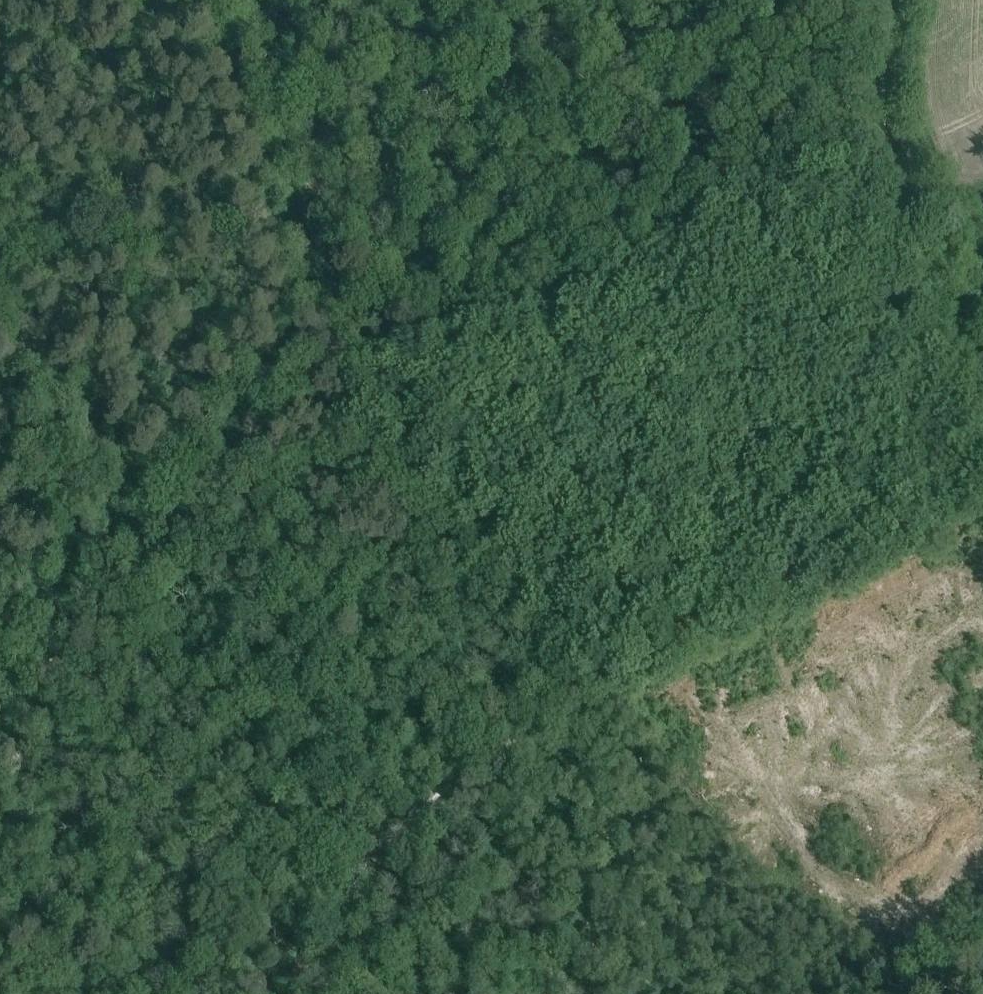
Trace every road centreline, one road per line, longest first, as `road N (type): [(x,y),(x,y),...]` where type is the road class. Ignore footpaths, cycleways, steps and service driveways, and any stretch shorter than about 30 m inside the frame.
road 1 (track): [(189,993),(251,904),(314,878),(357,872),(601,680),(982,501)]
road 2 (track): [(884,0),(885,141),(982,390)]

